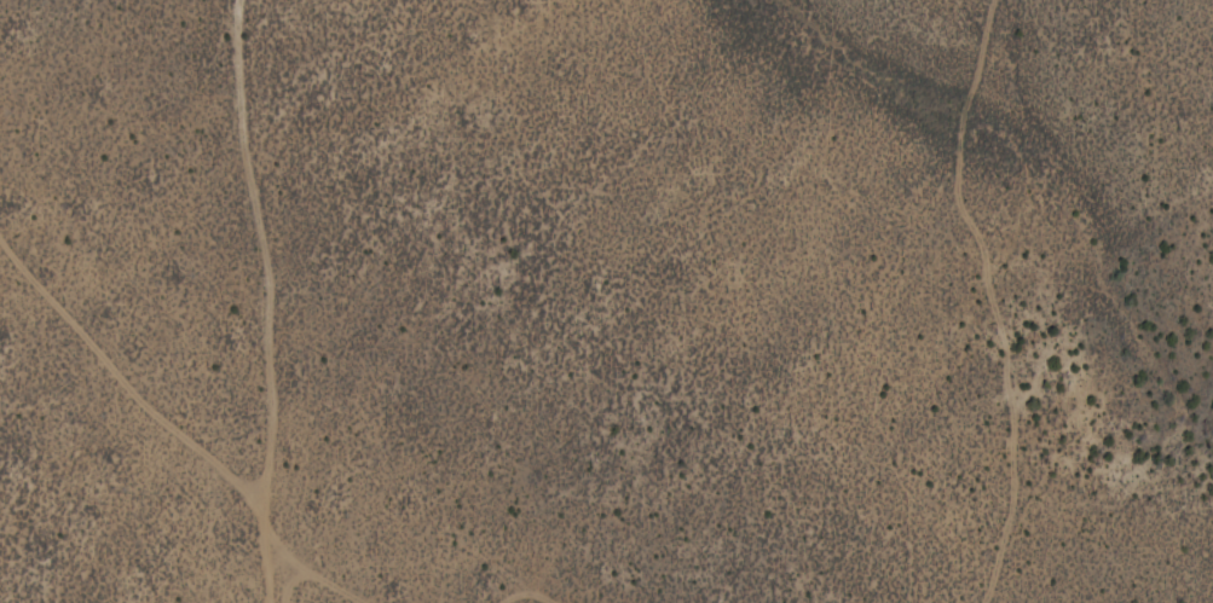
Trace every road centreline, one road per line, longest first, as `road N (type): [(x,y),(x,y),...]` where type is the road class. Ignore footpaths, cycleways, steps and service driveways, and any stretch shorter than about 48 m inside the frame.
road 1 (track): [(289,0),(312,529)]
road 2 (track): [(0,213),(260,491),(312,529),(324,602)]

